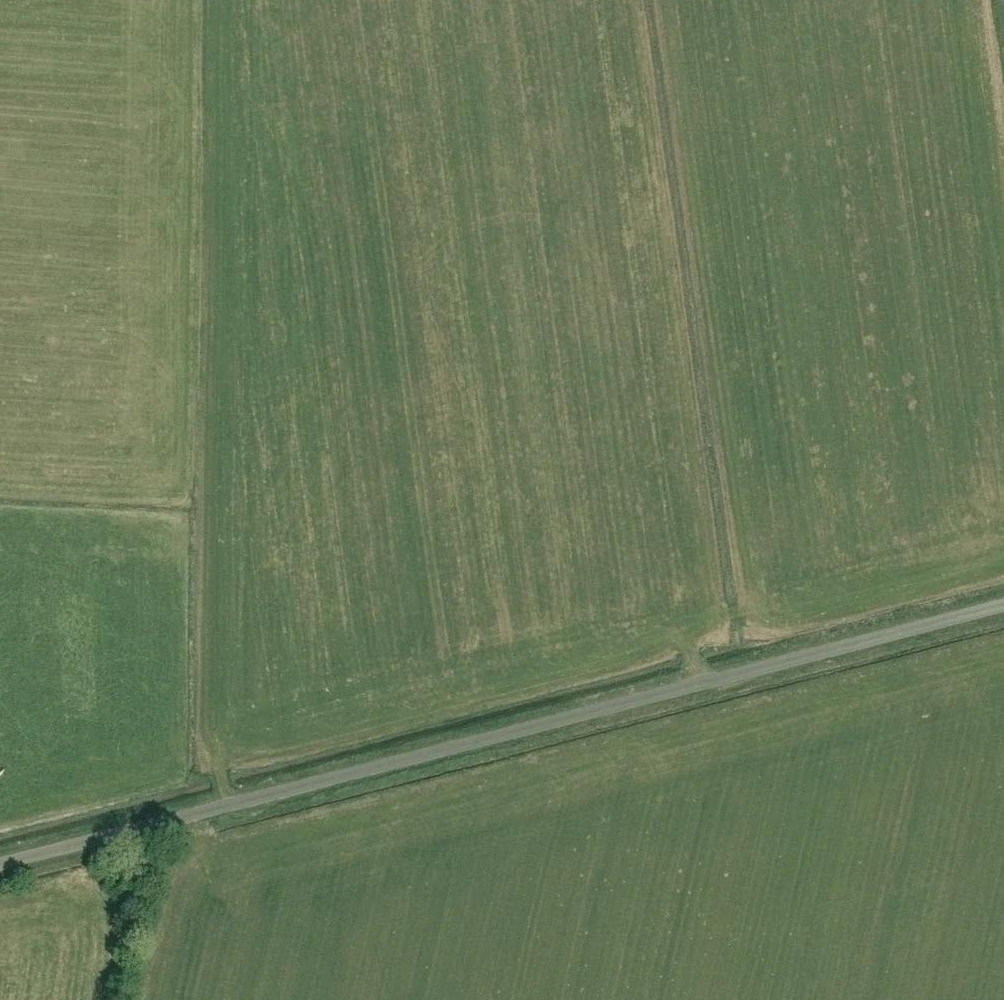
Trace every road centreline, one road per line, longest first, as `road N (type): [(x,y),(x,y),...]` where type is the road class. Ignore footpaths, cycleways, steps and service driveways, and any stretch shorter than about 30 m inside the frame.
road 1 (unclassified): [(0,863),(1003,604)]

